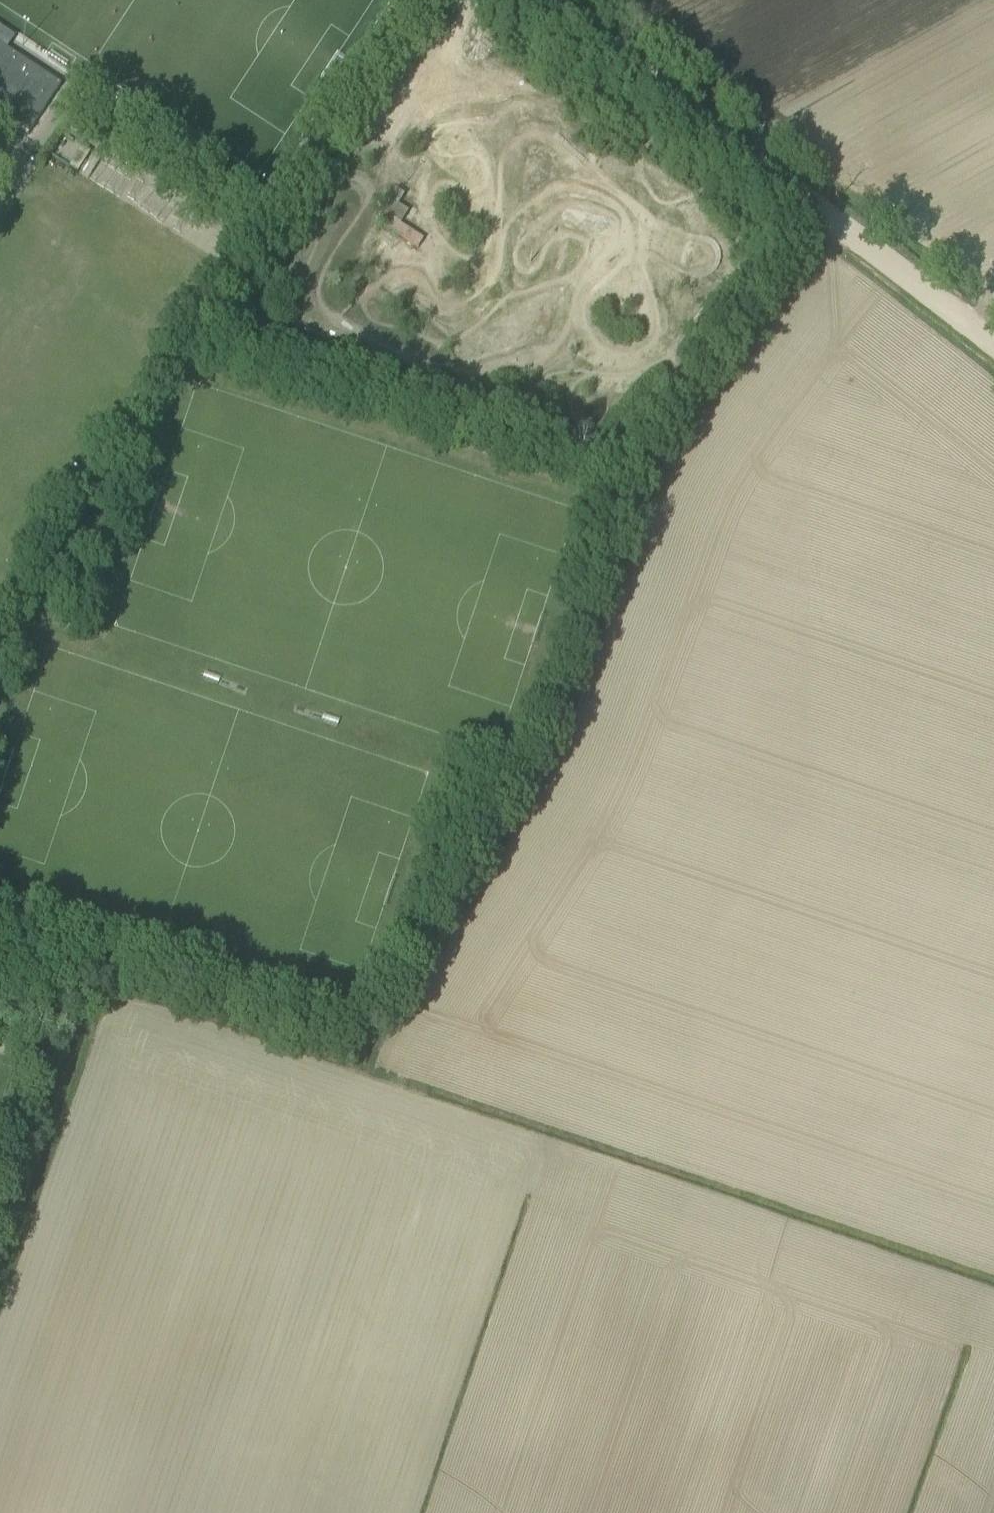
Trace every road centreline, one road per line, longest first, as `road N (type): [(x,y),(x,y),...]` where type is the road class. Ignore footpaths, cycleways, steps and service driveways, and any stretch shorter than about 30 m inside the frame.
road 1 (track): [(542,0),(993,354)]

